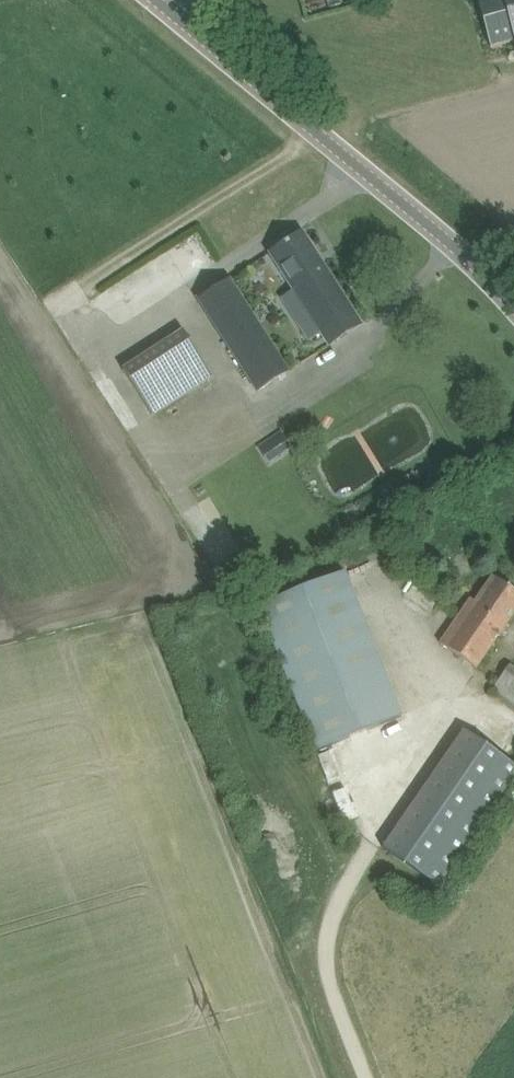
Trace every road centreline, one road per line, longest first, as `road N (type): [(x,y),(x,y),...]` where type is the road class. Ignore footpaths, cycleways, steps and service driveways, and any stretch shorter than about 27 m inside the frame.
road 1 (unclassified): [(513,302),(164,0)]
road 2 (track): [(323,134),(80,285),(68,299),(100,352)]
road 3 (track): [(0,637),(205,590),(219,579),(216,547),(169,460)]

